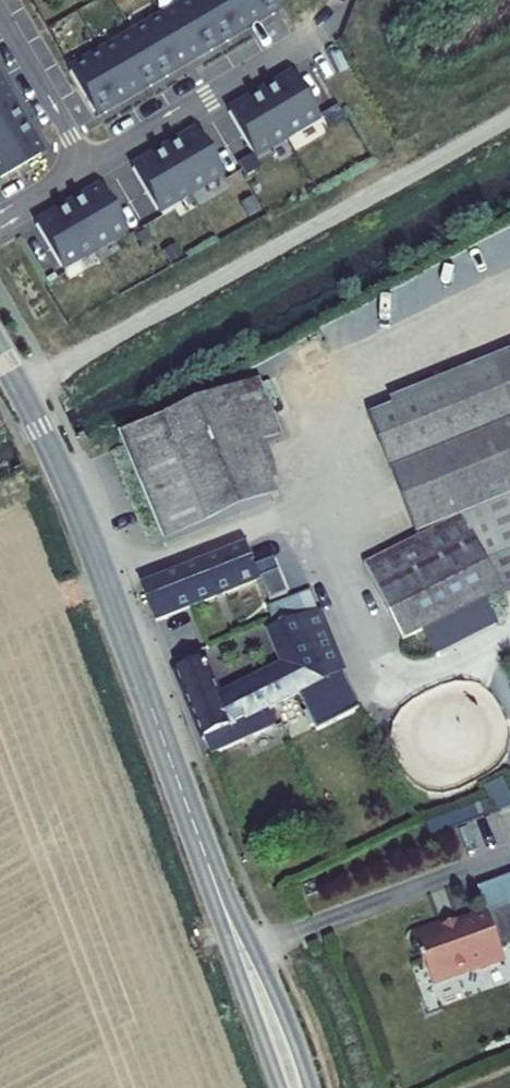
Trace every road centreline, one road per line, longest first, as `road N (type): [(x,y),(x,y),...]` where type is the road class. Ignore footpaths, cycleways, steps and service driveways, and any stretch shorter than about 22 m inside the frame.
road 1 (secondary): [(290,1087),(65,477),(0,353)]
road 2 (track): [(22,390),(509,118)]
road 3 (residential): [(90,167),(329,25)]
road 4 (residential): [(0,13),(90,167)]

